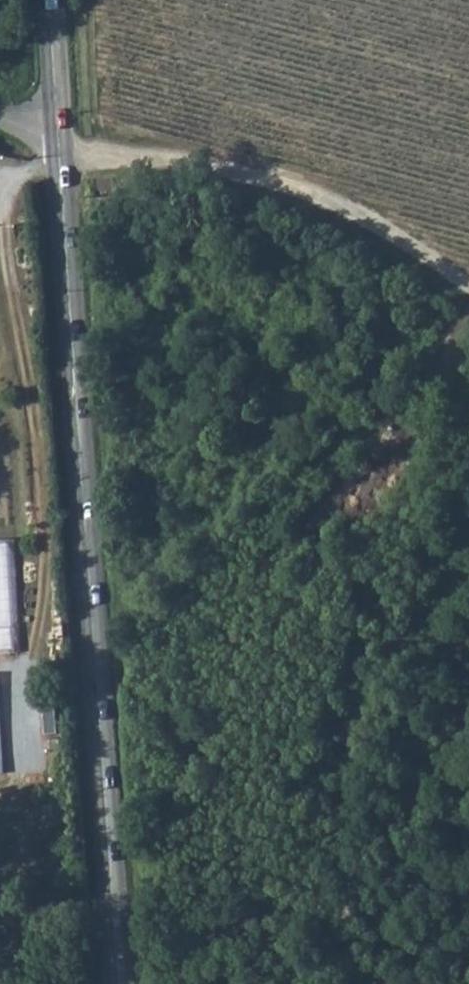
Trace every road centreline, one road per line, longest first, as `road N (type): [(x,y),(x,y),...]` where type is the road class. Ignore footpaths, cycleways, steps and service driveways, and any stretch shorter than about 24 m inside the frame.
road 1 (tertiary): [(57,138),(120,983)]
road 2 (track): [(468,290),(339,206),(248,172),(57,138)]
road 3 (tertiary): [(51,0),(57,138)]

